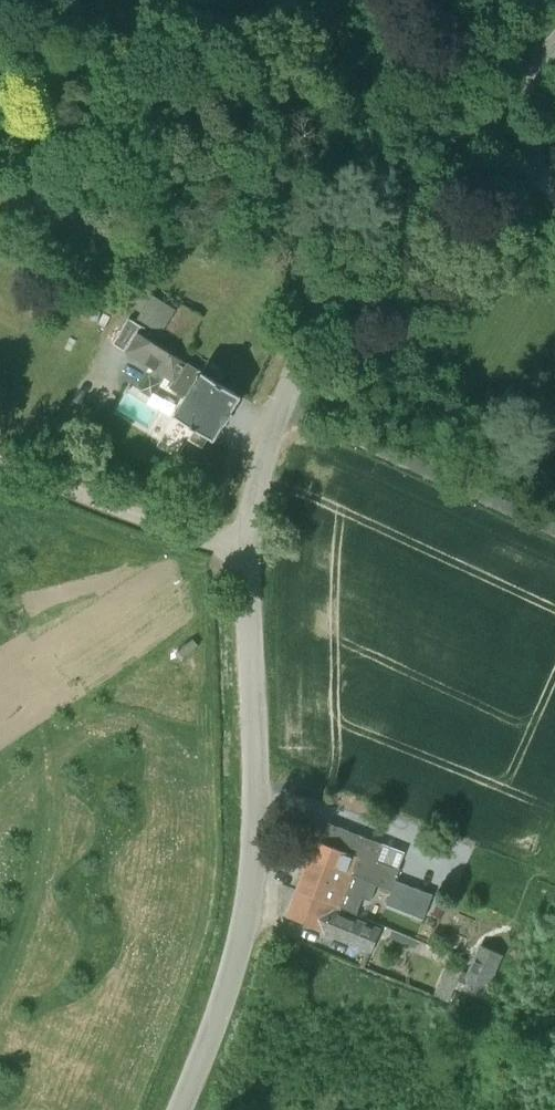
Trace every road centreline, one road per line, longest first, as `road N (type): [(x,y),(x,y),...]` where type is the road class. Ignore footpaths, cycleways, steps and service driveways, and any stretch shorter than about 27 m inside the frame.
road 1 (unclassified): [(180,1109),(243,925),(252,797),(242,544)]
road 2 (unclassified): [(284,403),(312,353),(554,65)]
road 3 (unclassified): [(554,531),(284,403)]
road 4 (unclassified): [(242,544),(206,541),(0,461)]
road 5 (unclassified): [(242,544),(284,403)]

